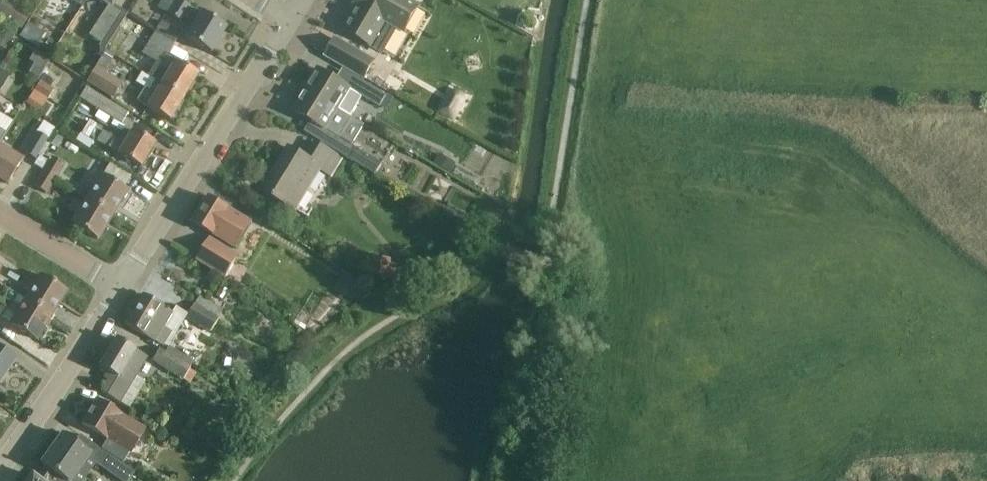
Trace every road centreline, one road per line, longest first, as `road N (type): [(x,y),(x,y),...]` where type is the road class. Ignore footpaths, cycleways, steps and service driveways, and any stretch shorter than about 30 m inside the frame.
road 1 (tertiary): [(120,289),(290,19)]
road 2 (tertiary): [(0,470),(120,289)]
road 3 (residential): [(120,289),(0,216)]

